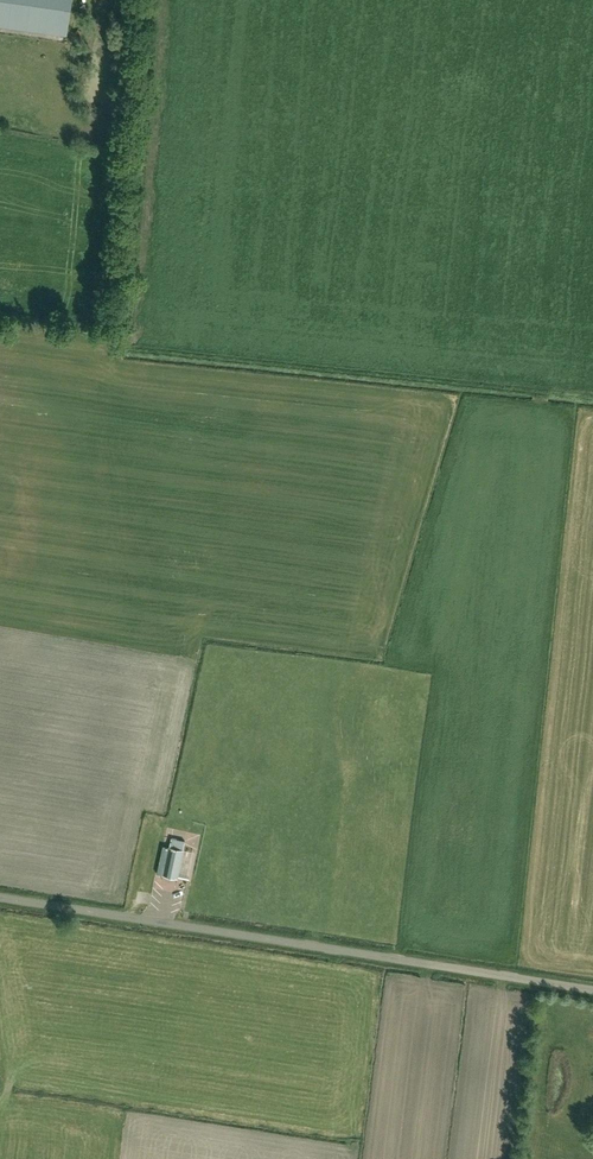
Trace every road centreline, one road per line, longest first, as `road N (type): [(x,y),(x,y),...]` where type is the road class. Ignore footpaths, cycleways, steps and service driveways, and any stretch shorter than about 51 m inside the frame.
road 1 (unclassified): [(592,990),(0,897)]

